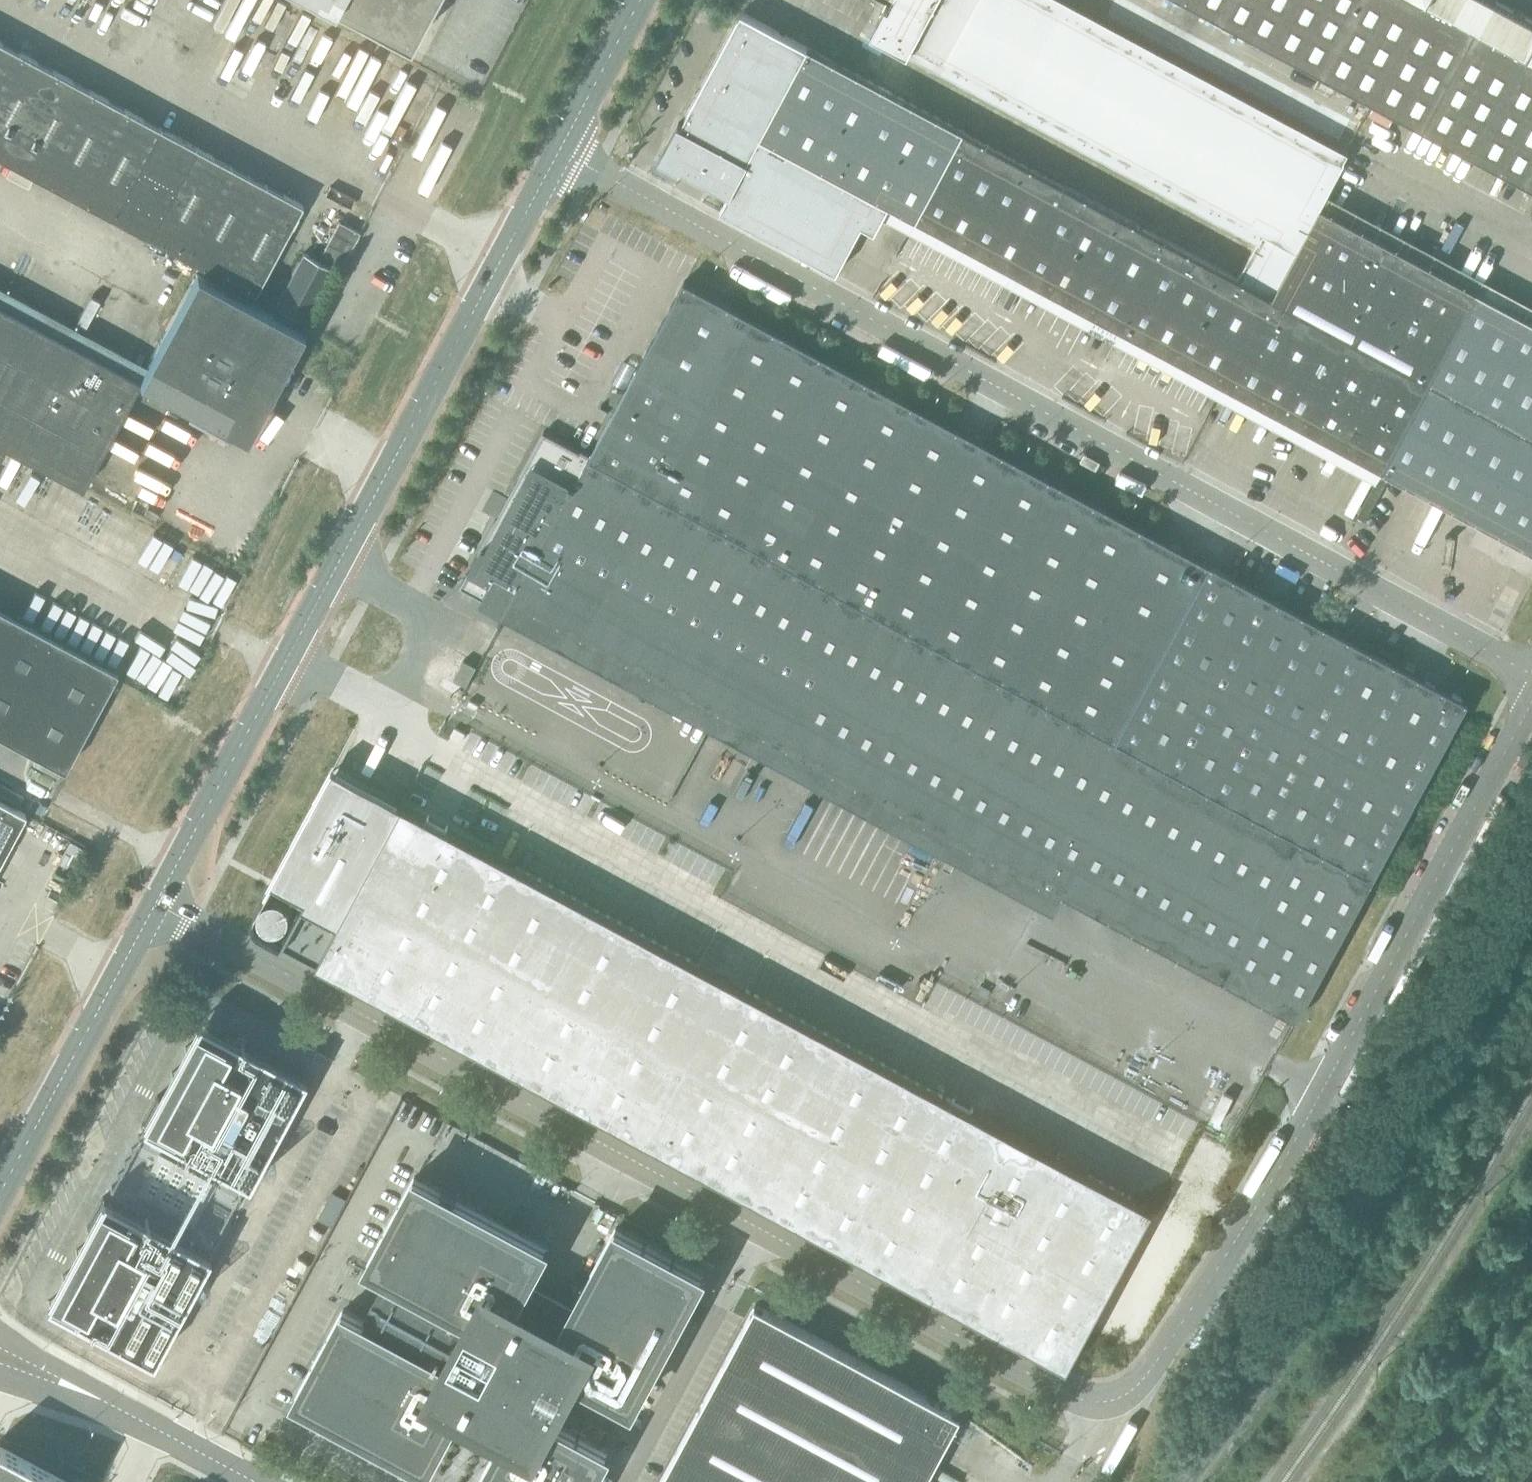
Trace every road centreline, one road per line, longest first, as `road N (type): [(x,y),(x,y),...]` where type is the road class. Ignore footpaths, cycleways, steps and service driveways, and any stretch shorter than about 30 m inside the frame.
road 1 (unclassified): [(156,905),(1057,1388),(1086,1401),(1114,1400),(1147,1374),(1242,1228),(1531,701)]
road 2 (unclassified): [(1531,674),(559,150)]
road 3 (tertiary): [(156,905),(559,150)]
road 4 (tertiary): [(0,1191),(156,905)]
road 5 (tertiary): [(559,150),(640,0)]
road 6 (unclassified): [(126,1412),(0,1336)]
road 7 (unclassified): [(255,1481),(126,1412)]
road 8 (unclassified): [(0,1378),(110,1416),(126,1412)]

